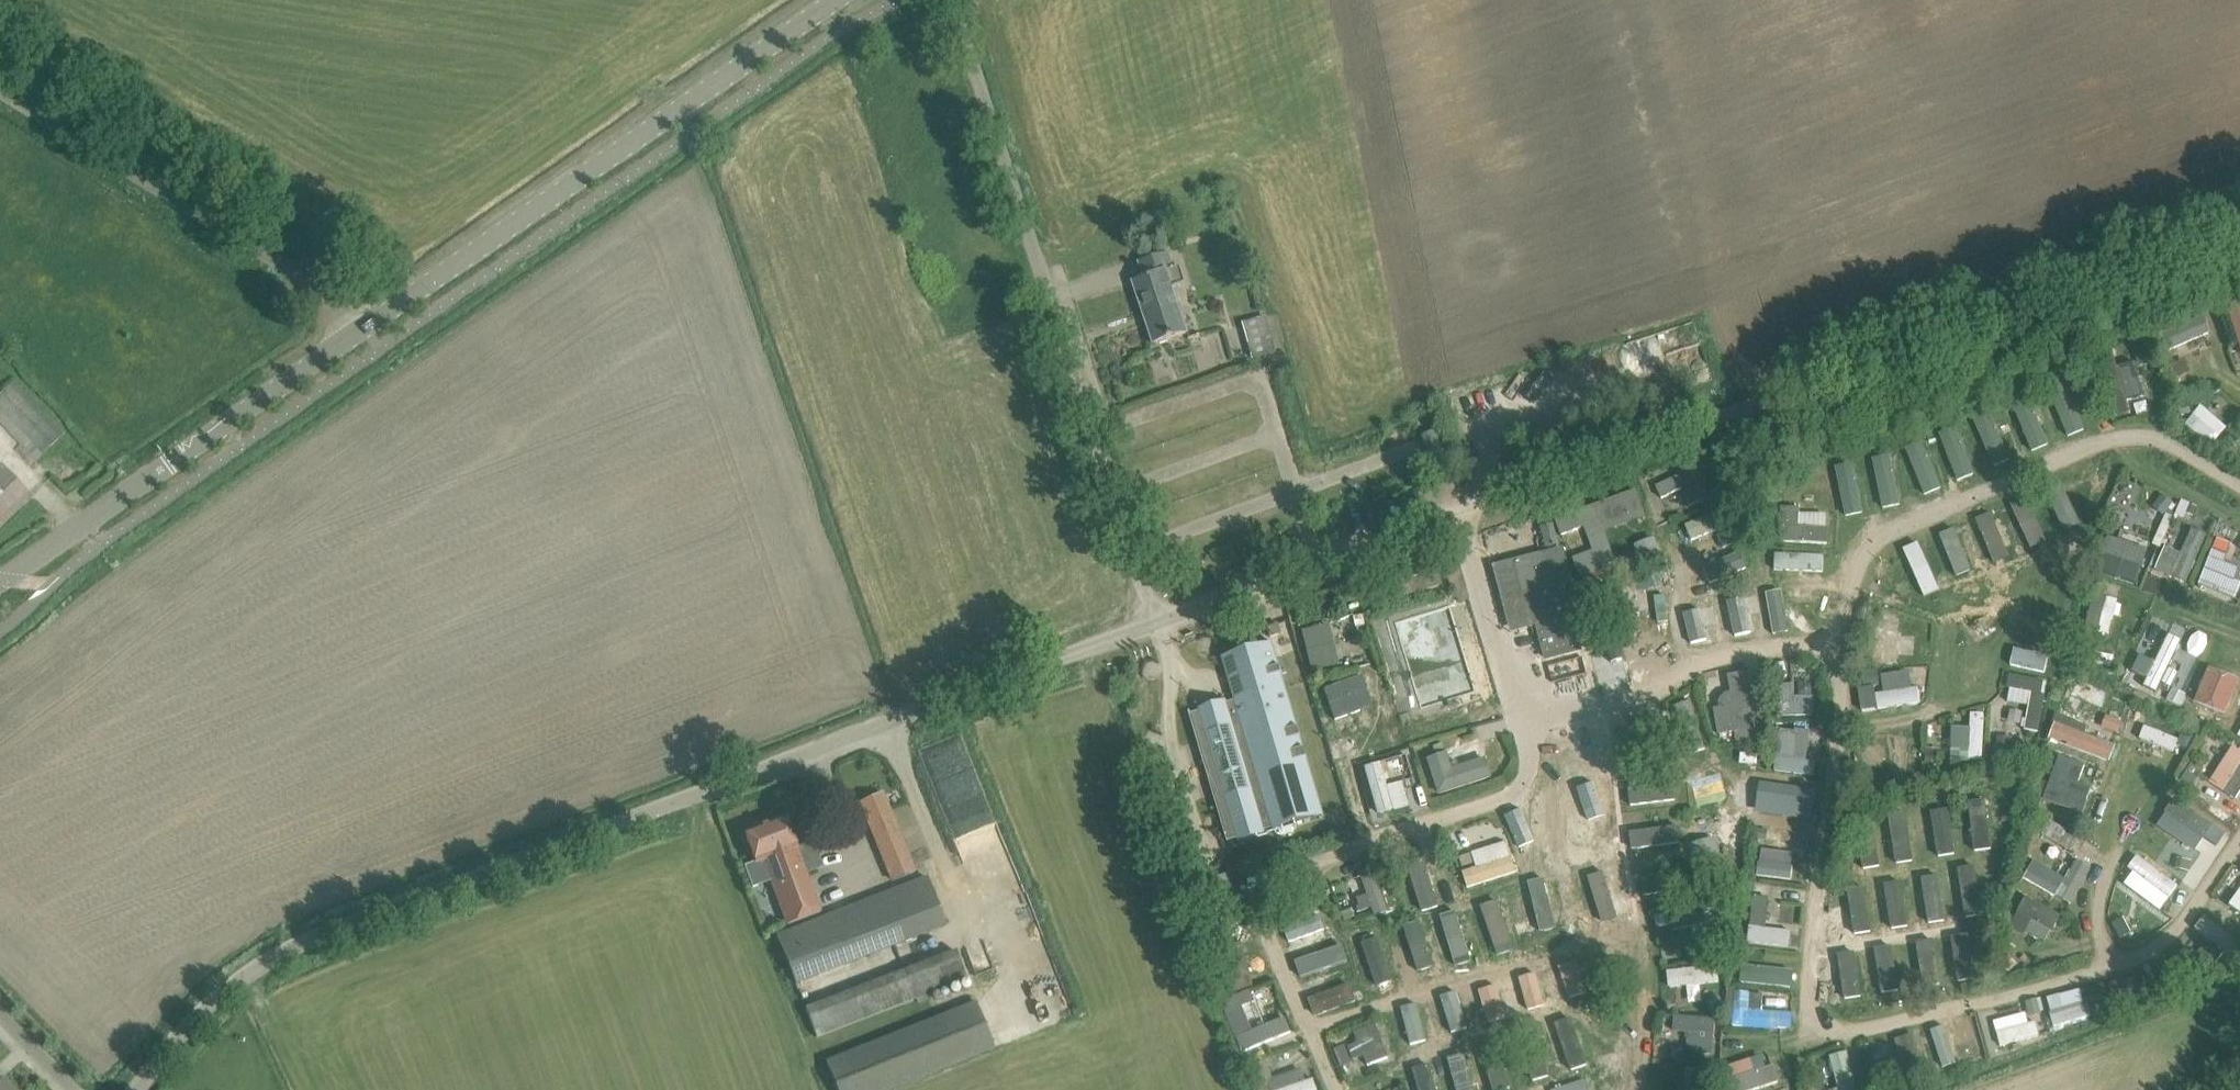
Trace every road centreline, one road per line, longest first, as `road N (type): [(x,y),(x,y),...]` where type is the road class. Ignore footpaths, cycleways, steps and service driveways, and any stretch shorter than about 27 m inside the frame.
road 1 (unclassified): [(1159,620),(2239,229)]
road 2 (unclassified): [(223,989),(318,936),(1159,620)]
road 3 (unclassified): [(1159,620),(954,0)]
road 4 (unclassified): [(363,335),(842,0)]
road 5 (unclassified): [(363,335),(0,92)]
road 6 (unclassified): [(170,463),(363,335)]
road 7 (residential): [(0,579),(170,463)]
road 8 (residential): [(136,1089),(223,989)]

